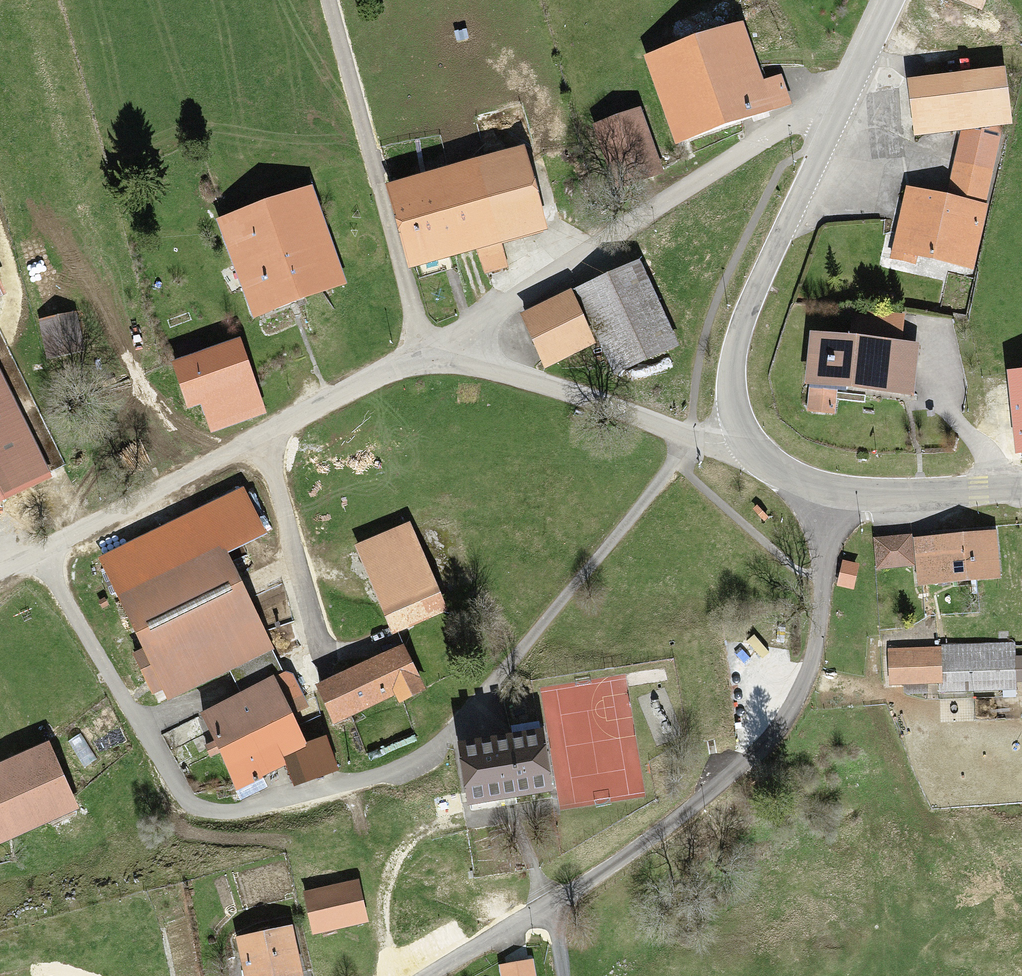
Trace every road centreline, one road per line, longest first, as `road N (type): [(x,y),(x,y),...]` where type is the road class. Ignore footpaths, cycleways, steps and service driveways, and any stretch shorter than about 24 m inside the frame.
road 1 (track): [(26,555),(130,710),(173,800),(210,816),(309,801),(383,785),(436,751),(546,633),(691,439)]
road 2 (residential): [(548,911),(658,842),(751,763),(792,709),(811,665),(831,487)]
road 3 (residential): [(0,564),(459,345)]
road 4 (residential): [(459,345),(803,118),(838,108)]
road 5 (track): [(422,364),(326,0)]
road 6 (tertiary): [(746,443),(730,391),(739,340),(838,108)]
road 7 (residential): [(459,345),(527,382),(691,439),(746,443)]
road 8 (tertiary): [(1021,491),(831,487)]
road 9 (residential): [(439,975),(548,911)]
road 10 (tertiary): [(838,108),(890,0)]

